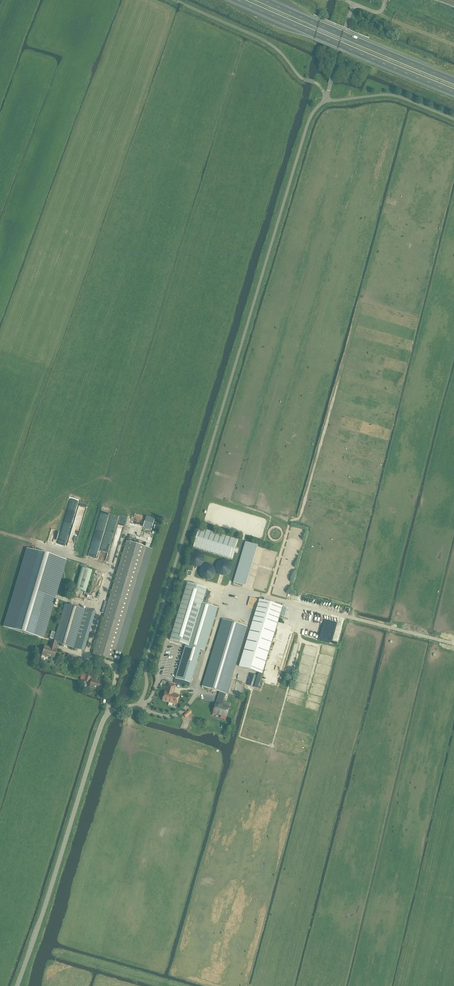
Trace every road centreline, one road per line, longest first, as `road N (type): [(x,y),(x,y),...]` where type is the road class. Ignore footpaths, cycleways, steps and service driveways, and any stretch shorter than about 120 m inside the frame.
road 1 (unclassified): [(17,985),(103,720),(142,704)]
road 2 (trunk): [(238,0),(453,93)]
road 3 (trunk): [(453,81),(263,0)]

